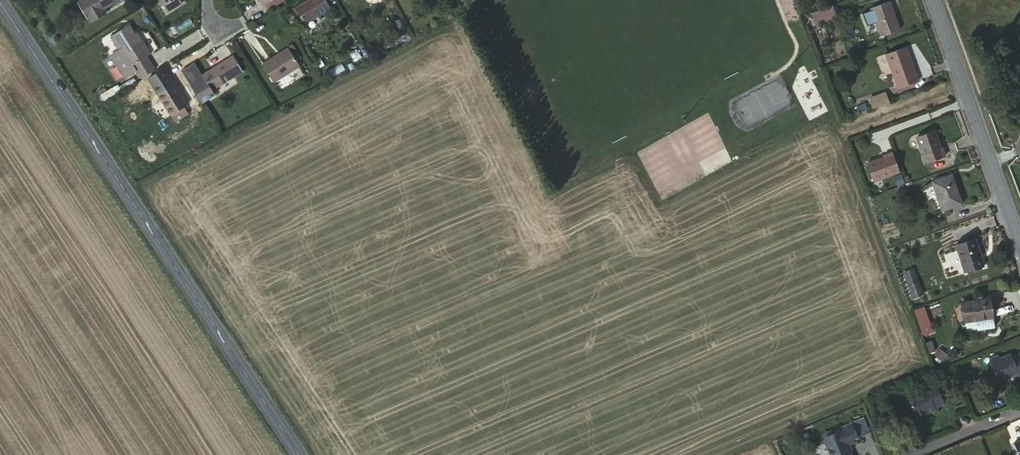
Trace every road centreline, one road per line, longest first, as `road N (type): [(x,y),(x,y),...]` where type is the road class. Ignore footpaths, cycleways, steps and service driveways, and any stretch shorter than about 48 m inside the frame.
road 1 (secondary): [(298,454),(0,3)]
road 2 (tertiary): [(931,0),(1019,246)]

